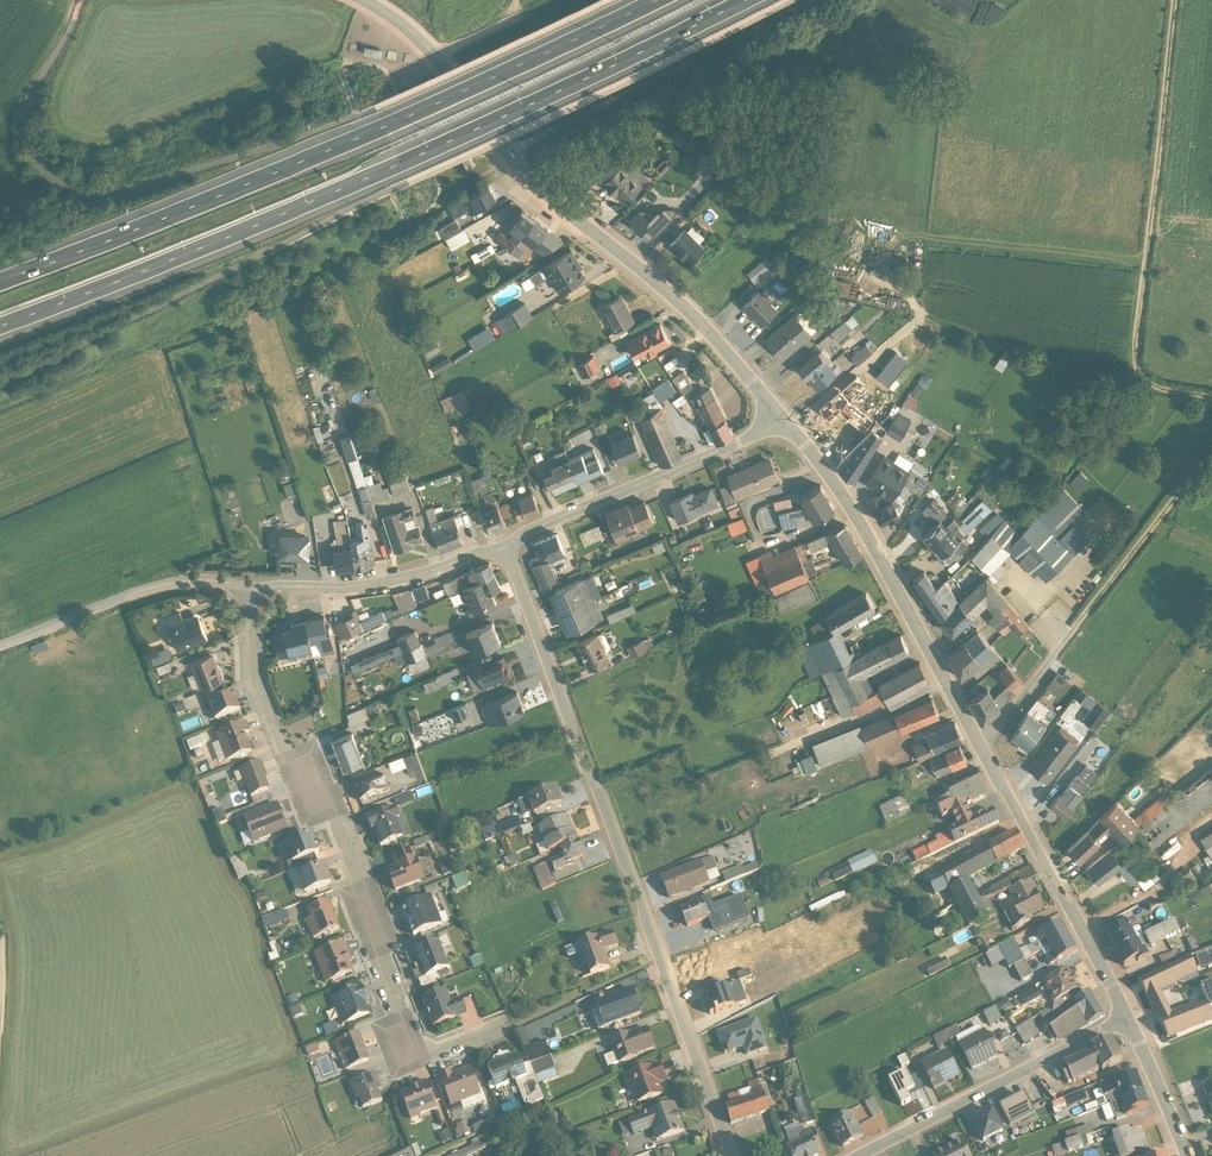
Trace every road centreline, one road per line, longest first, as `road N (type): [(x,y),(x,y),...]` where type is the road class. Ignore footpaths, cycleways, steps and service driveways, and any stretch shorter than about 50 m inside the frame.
road 1 (motorway): [(0,316),(400,153),(720,0)]
road 2 (motorway): [(631,0),(385,116),(0,271)]
road 3 (residential): [(731,1155),(507,545)]
road 4 (residential): [(250,585),(255,677),(286,758),(340,837),(421,1058),(502,1037)]
road 5 (track): [(1211,395),(1163,386),(1140,367),(1137,351),(1174,0)]
road 6 (residential): [(785,417),(859,517),(978,741)]
road 7 (track): [(509,149),(810,0)]
road 8 (residential): [(978,741),(1127,1022)]
road 9 (unclassified): [(371,0),(430,46),(522,166),(584,221)]
road 10 (residential): [(785,417),(530,525),(507,545)]
road 11 (residential): [(866,1155),(1127,1022)]
road 12 (residential): [(584,221),(705,325),(785,417)]
road 13 (residential): [(507,545),(366,583),(250,585)]
road 14 (unclassified): [(250,585),(183,578),(0,641)]
road 15 (track): [(1078,618),(1211,444)]
road 16 (unclassified): [(978,741),(1078,618)]
road 17 (residential): [(1127,1022),(1186,1155)]

